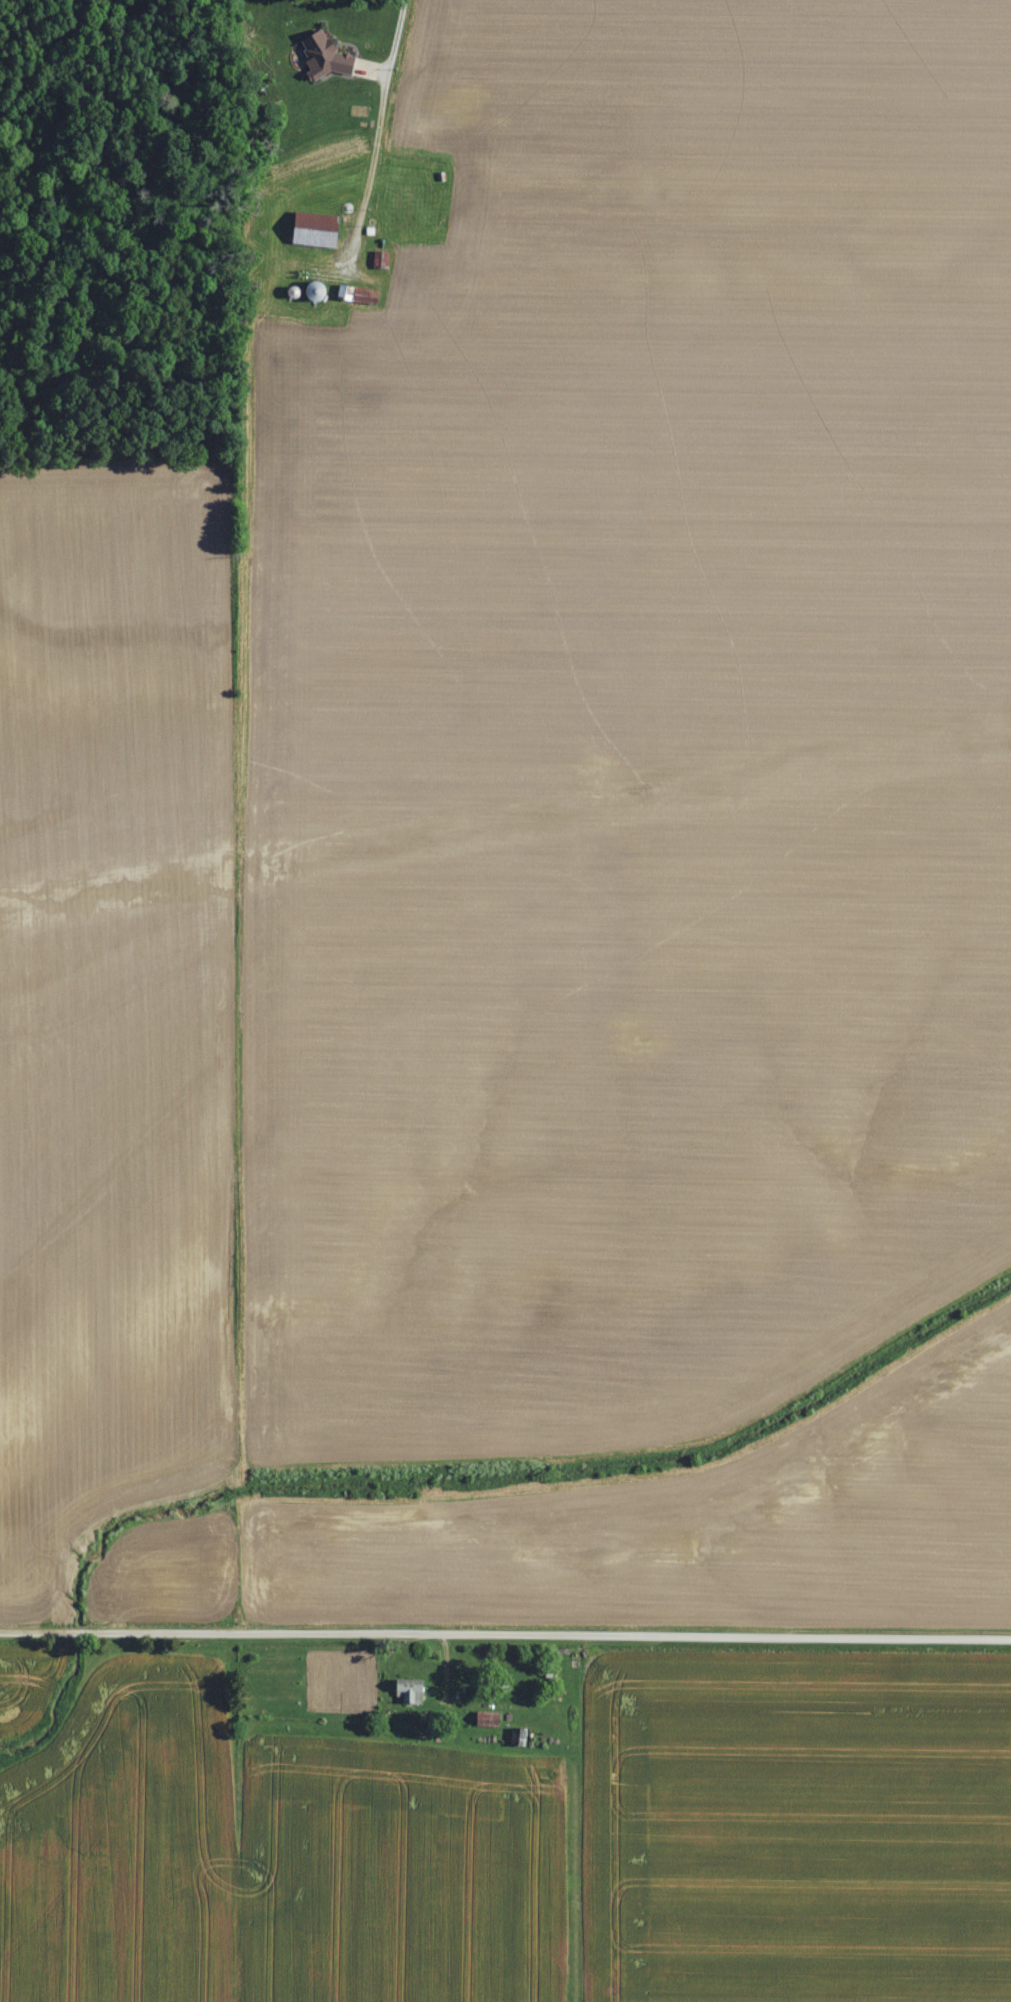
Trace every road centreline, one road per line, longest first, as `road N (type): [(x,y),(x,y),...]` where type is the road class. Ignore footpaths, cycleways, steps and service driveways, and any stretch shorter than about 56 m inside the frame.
road 1 (residential): [(1010,1639),(0,1632)]
road 2 (residential): [(403,0),(365,215)]

